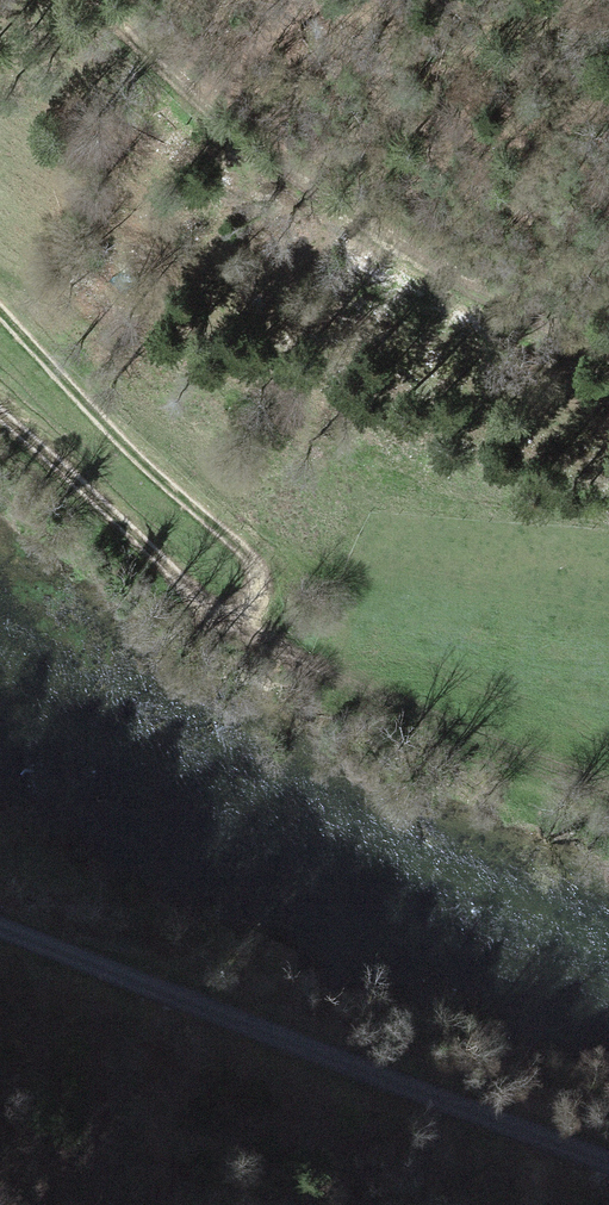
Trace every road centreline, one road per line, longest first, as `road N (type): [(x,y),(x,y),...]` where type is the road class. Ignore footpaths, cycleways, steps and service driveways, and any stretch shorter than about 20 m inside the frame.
road 1 (unclassified): [(608,1160),(0,926)]
road 2 (track): [(608,349),(484,308),(380,257),(208,118),(92,0)]
road 3 (track): [(0,313),(245,555),(259,587),(248,628)]
road 4 (track): [(608,786),(471,739),(248,628)]
road 5 (track): [(248,628),(0,415)]

